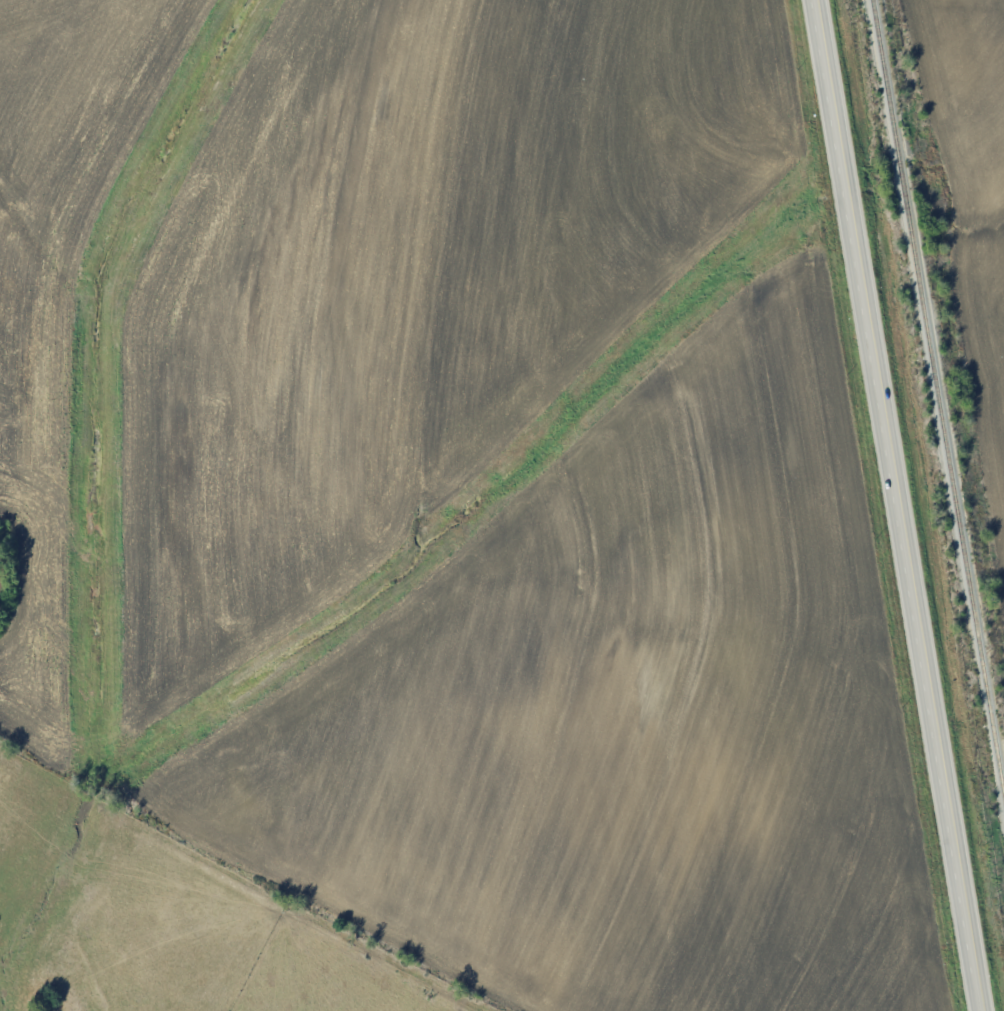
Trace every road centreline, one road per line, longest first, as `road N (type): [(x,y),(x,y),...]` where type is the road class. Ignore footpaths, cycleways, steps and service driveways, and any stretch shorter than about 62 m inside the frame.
road 1 (primary): [(985,1010),(819,0)]

